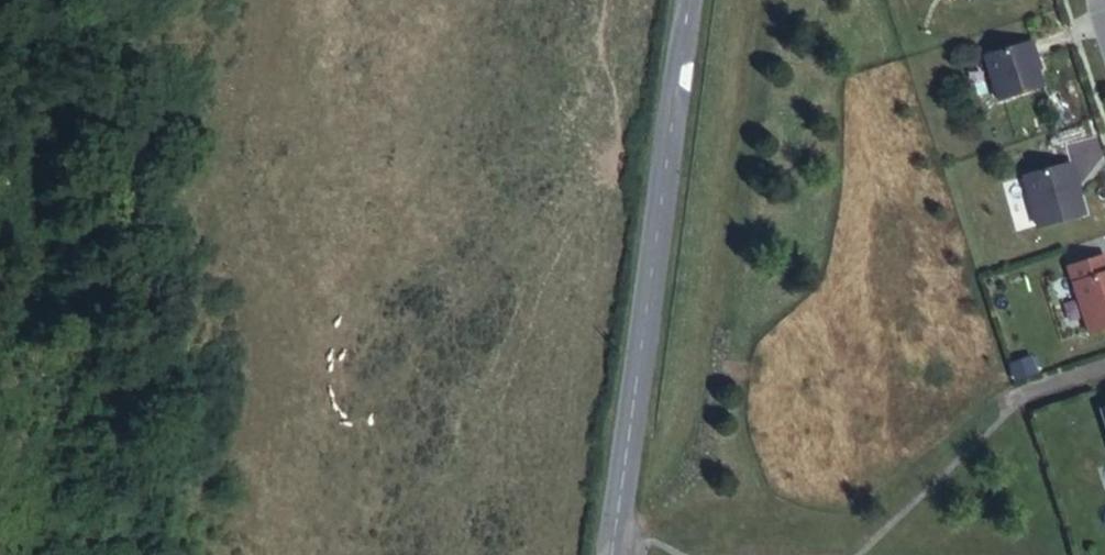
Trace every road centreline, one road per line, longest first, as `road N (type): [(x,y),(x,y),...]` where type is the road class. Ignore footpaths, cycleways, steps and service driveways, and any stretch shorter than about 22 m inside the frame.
road 1 (tertiary): [(688,0),(611,554)]

